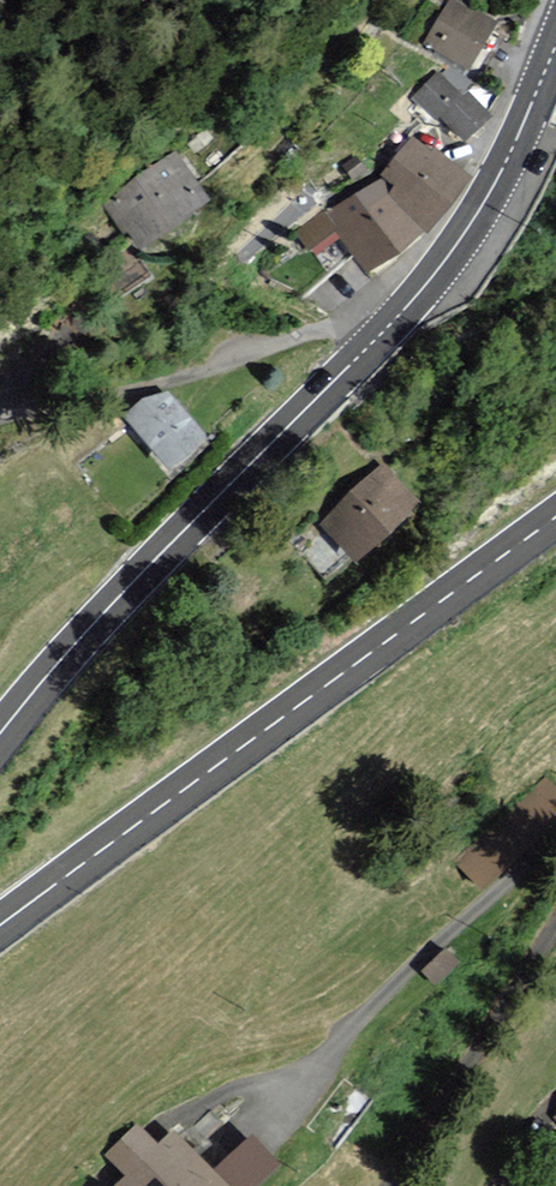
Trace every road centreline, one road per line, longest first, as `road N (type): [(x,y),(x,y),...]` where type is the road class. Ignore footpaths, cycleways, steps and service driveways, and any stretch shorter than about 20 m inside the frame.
road 1 (secondary): [(555,47),(516,141),(443,262),(59,662),(0,733)]
road 2 (secondary): [(0,928),(555,517)]
road 3 (residential): [(555,928),(393,1185)]

